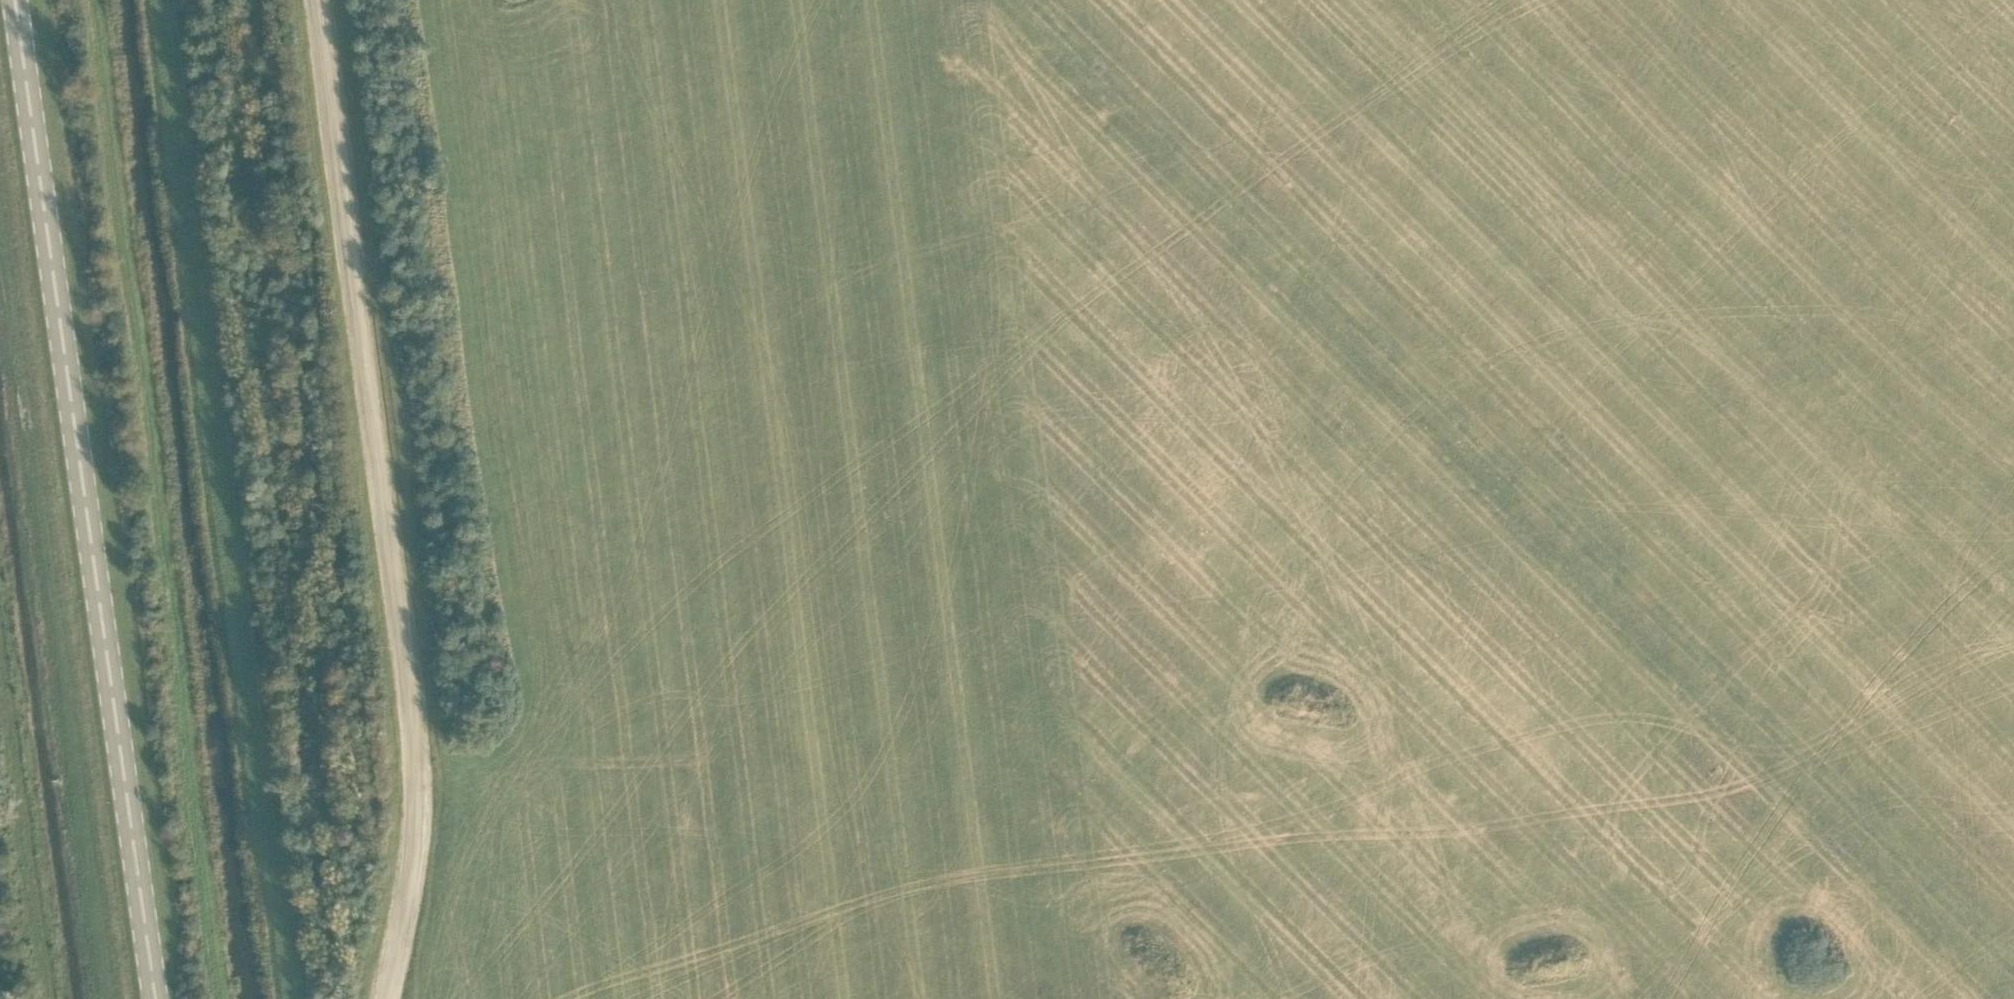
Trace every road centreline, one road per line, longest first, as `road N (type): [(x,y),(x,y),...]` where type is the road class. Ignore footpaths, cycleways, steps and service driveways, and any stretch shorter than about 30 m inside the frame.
road 1 (primary): [(146,998),(6,0)]
road 2 (track): [(389,998),(416,842),(419,747),(321,0)]

